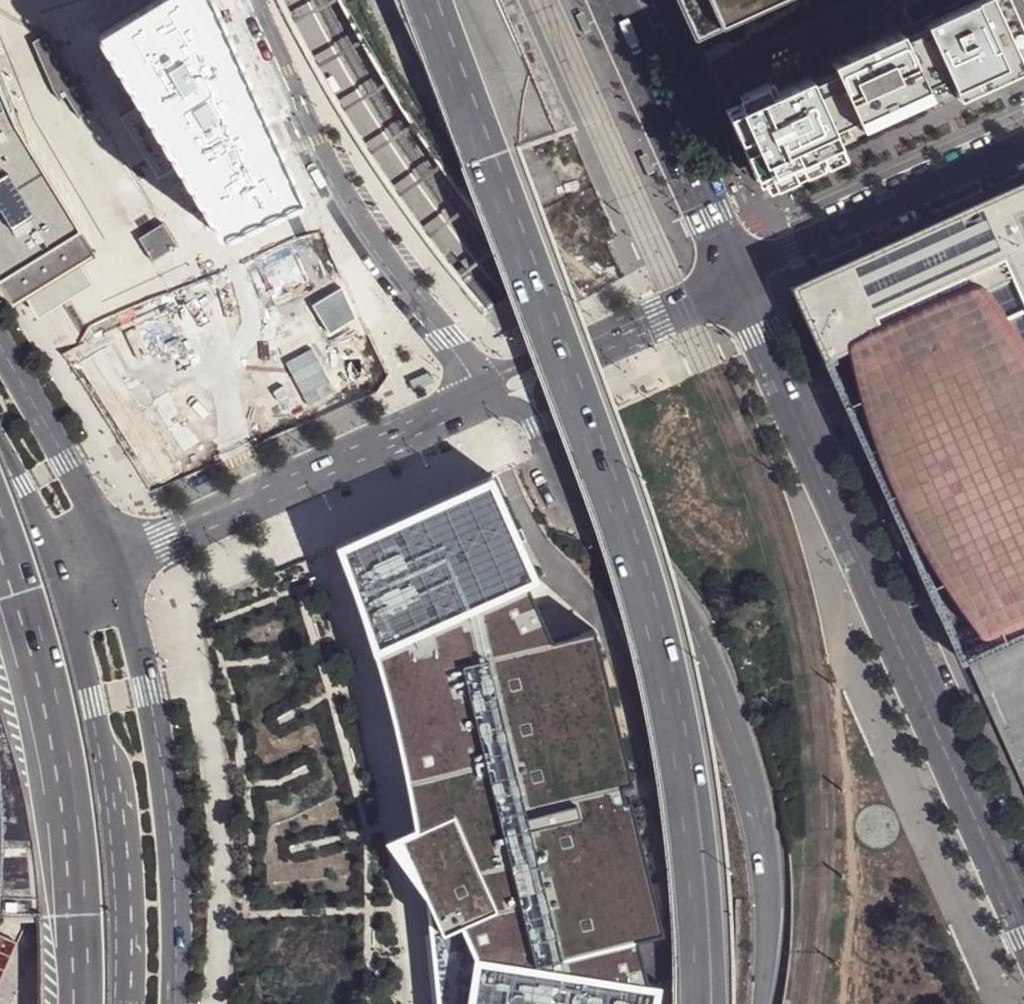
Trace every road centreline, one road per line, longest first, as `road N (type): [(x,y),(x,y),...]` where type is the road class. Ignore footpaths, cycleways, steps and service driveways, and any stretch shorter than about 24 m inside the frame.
road 1 (tertiary): [(735,280),(1023,917)]
road 2 (trunk): [(686,785),(638,572),(482,145)]
road 3 (trunk): [(763,1003),(767,864),(733,732),(675,611),(571,500),(540,424)]
road 4 (motorway): [(0,529),(38,641),(64,765),(82,1003)]
road 5 (residential): [(485,391),(343,205),(247,0)]
road 6 (tertiary): [(176,1003),(166,789),(148,688),(111,562)]
road 7 (tertiary): [(63,580),(117,825),(121,1003)]
road 8 (residential): [(485,391),(111,562)]
road 9 (residential): [(735,280),(1023,146)]
road 10 (tertiary): [(614,0),(735,280)]
road 11 (tertiary): [(111,562),(0,351)]
road 12 (motorway): [(719,1003),(709,858),(686,785)]
road 13 (trunk): [(694,1003),(686,785)]
road 14 (residential): [(561,357),(735,280)]
road 15 (motorway): [(482,145),(428,0)]
road 16 (tertiary): [(0,455),(63,580)]

